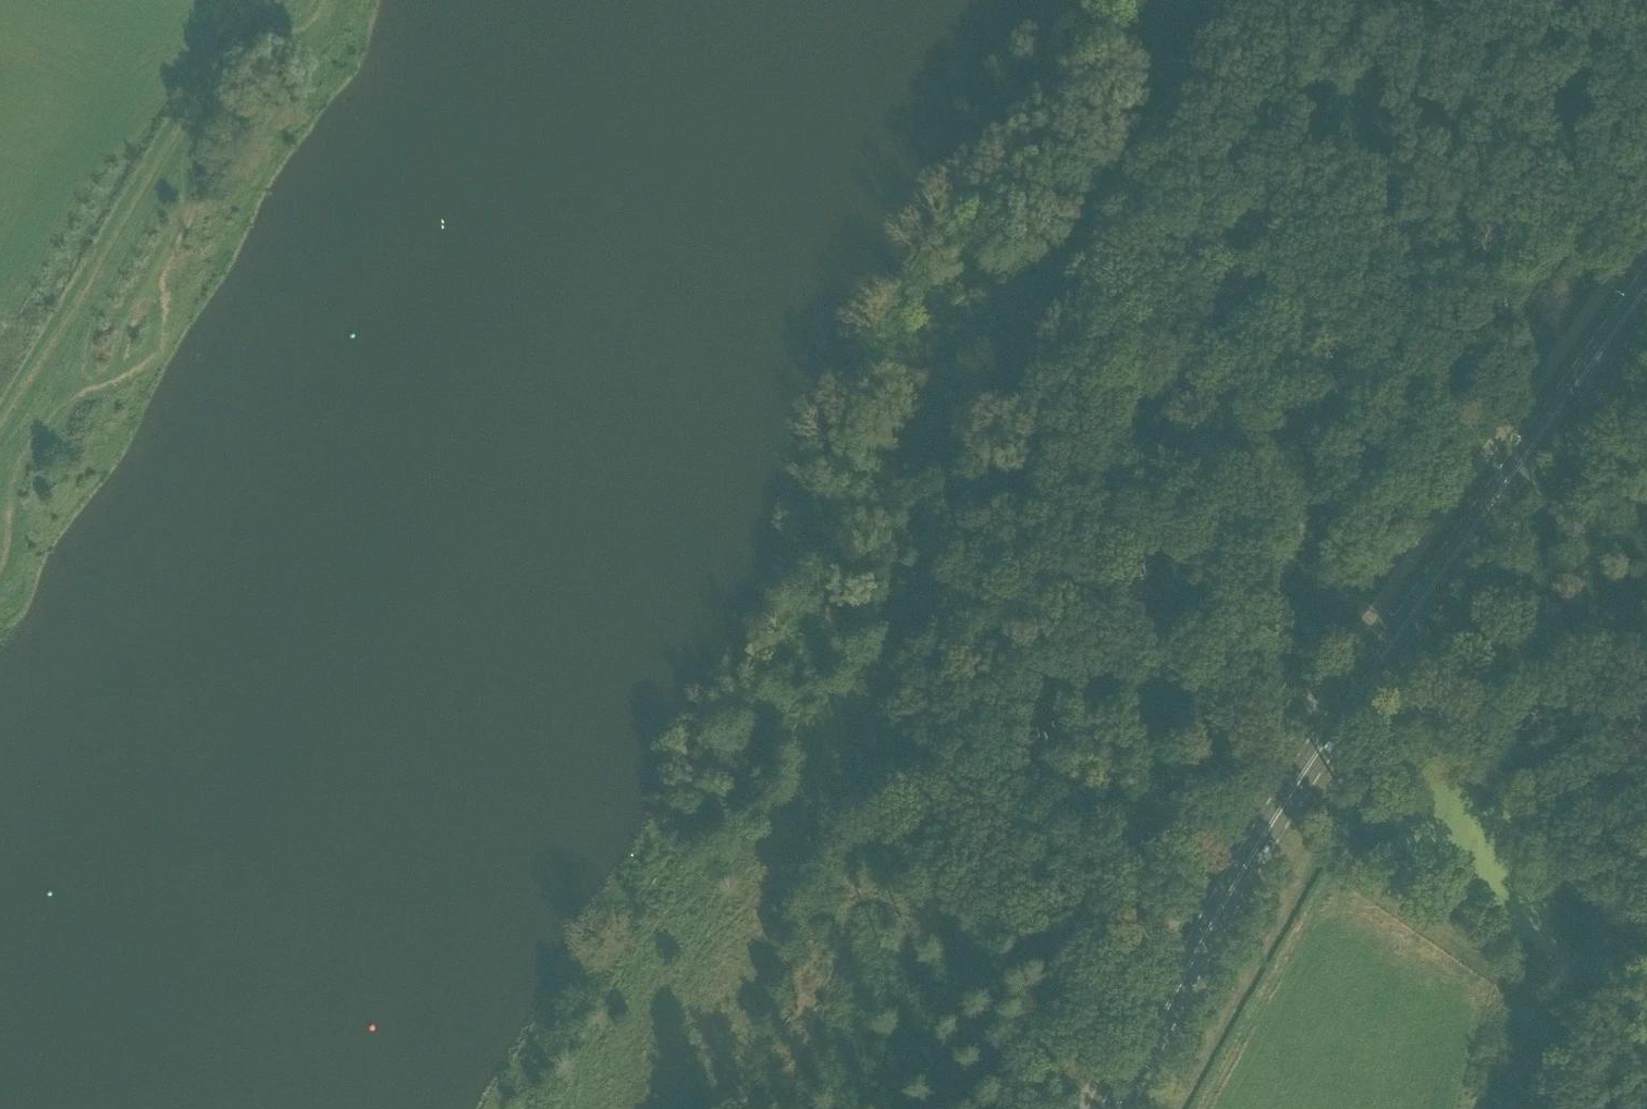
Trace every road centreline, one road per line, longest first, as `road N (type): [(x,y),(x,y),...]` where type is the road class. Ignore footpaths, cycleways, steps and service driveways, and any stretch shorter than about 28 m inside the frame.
road 1 (primary): [(1116,1108),(1283,806),(1646,289)]
road 2 (track): [(1283,806),(1352,850),(1356,877),(1558,1015),(1538,1108)]

